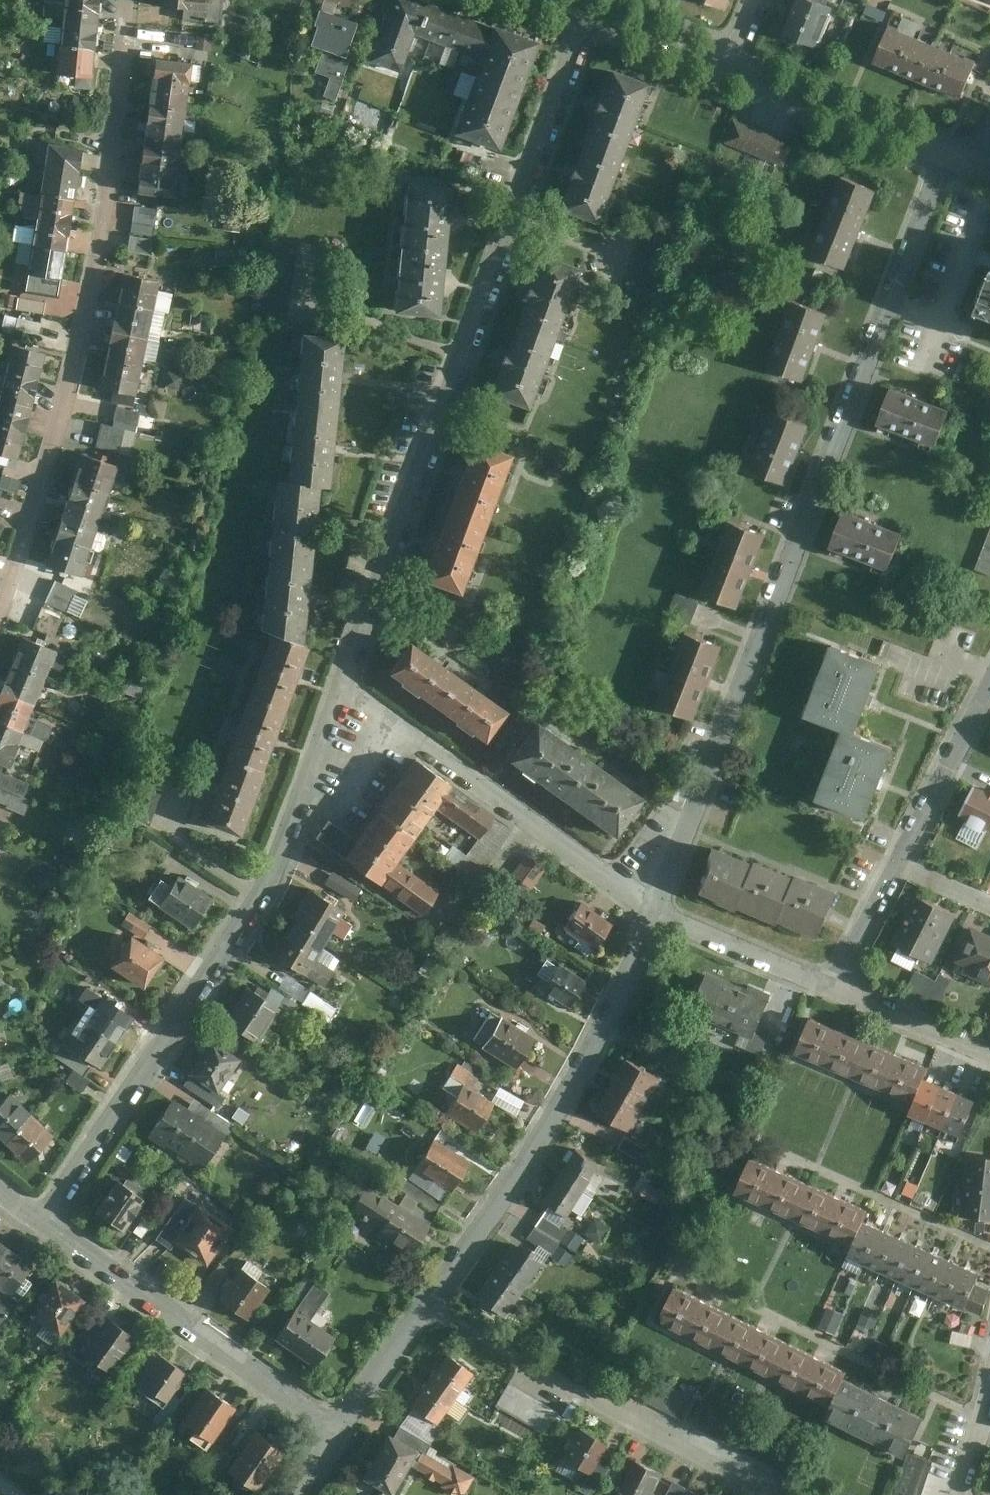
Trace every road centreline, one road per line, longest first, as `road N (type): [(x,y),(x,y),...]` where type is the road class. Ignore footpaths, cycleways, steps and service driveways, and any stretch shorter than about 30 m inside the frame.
road 1 (residential): [(947,158),(653,910)]
road 2 (residential): [(588,10),(550,136),(343,695)]
road 3 (residential): [(0,611),(87,316),(128,0)]
road 4 (residential): [(343,695),(272,880),(43,1226)]
road 5 (residential): [(653,910),(586,1063),(428,1306)]
road 6 (residential): [(428,1306),(774,1494)]
road 7 (residential): [(653,910),(343,695)]
road 8 (residential): [(340,1430),(43,1226)]
road 9 (residential): [(947,158),(728,75)]
road 10 (residential): [(837,989),(653,910)]
road 11 (residential): [(989,690),(900,865)]
road 12 (residential): [(989,1056),(837,989)]
road 13 (residential): [(728,75),(588,10)]
road 14 (residential): [(428,1306),(340,1430)]
road 15 (residential): [(900,865),(837,989)]

